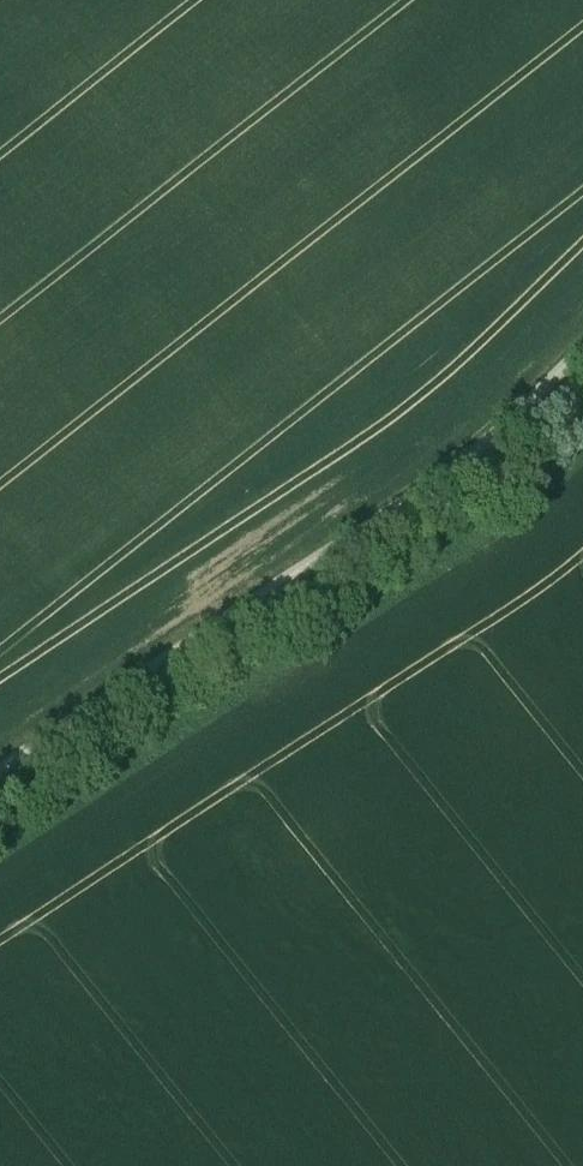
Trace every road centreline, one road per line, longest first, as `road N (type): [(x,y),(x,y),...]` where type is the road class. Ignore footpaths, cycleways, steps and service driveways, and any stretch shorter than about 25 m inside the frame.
road 1 (track): [(0,770),(472,454),(582,352)]
road 2 (track): [(0,851),(483,541),(582,459)]

